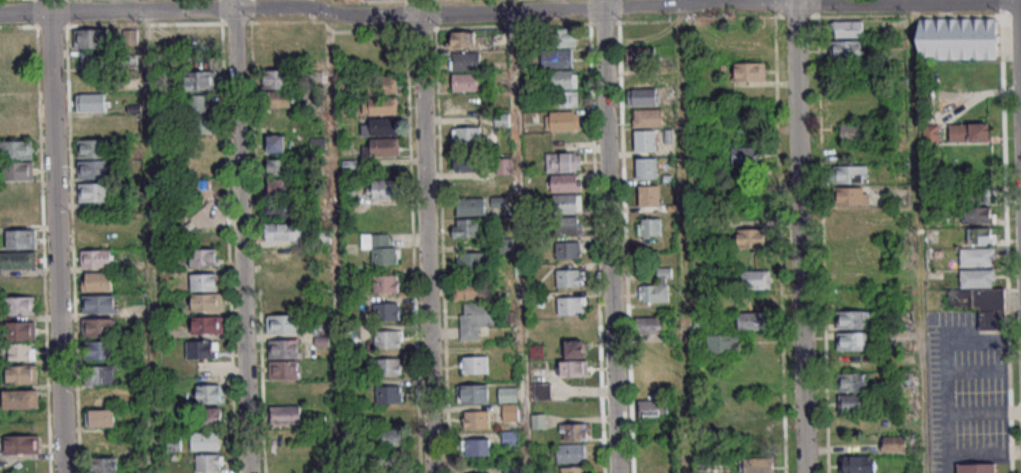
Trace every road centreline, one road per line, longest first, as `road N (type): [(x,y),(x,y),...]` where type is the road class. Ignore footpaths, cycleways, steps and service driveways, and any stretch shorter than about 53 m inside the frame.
road 1 (residential): [(1020,2),(0,13)]
road 2 (residential): [(49,0),(63,472)]
road 3 (residential): [(248,472),(234,0)]
road 4 (residential): [(616,472),(603,0)]
road 5 (residential): [(420,0),(433,472)]
road 6 (residential): [(794,0),(804,472)]

